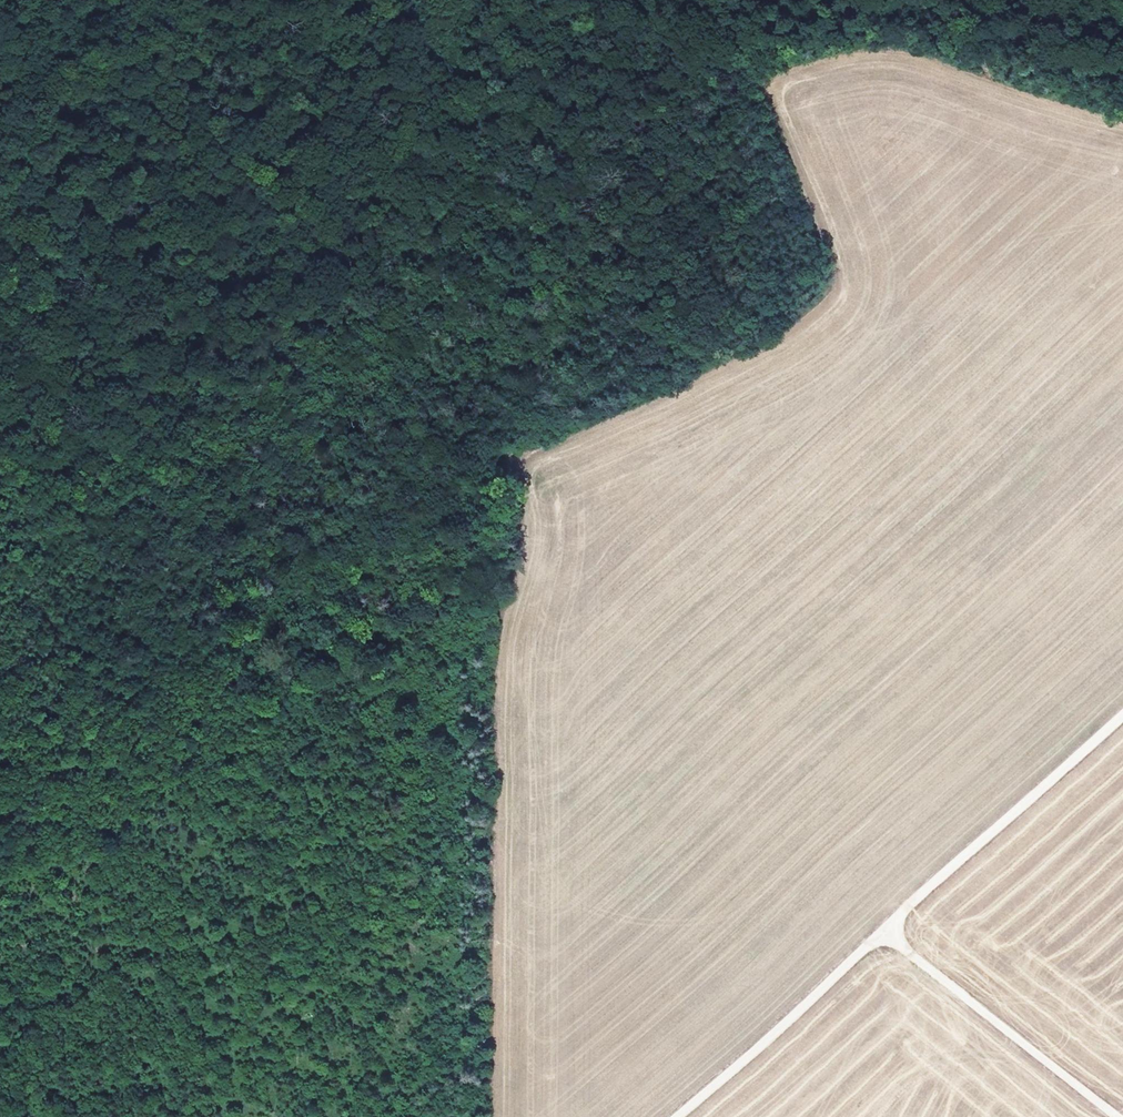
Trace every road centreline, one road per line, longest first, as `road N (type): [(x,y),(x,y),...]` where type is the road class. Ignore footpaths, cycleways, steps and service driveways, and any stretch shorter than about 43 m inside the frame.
road 1 (track): [(682,1116),(1122,718)]
road 2 (track): [(883,936),(1114,1116)]

